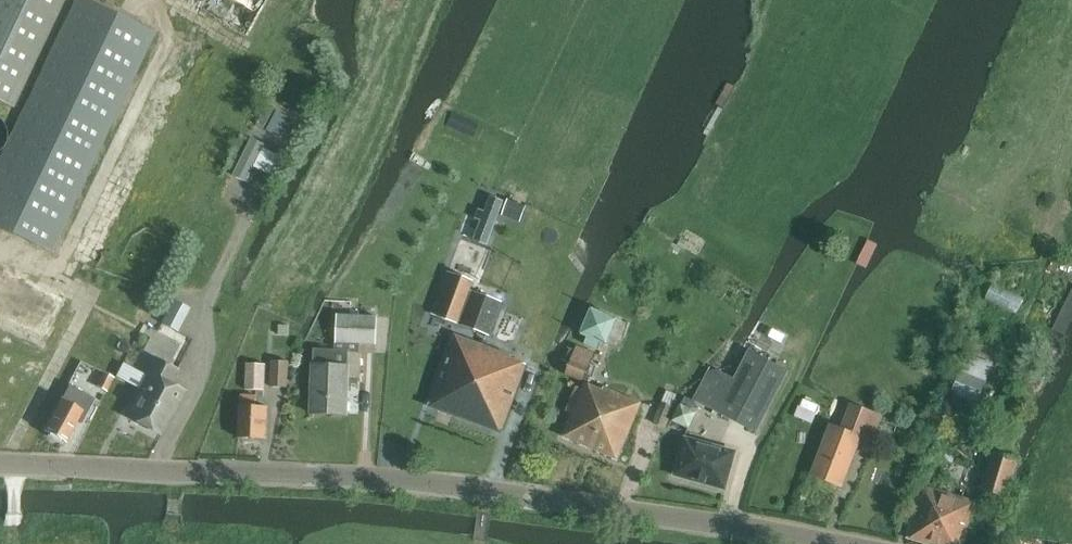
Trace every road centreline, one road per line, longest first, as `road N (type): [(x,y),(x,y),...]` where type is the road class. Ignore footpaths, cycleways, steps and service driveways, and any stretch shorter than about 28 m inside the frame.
road 1 (tertiary): [(838,543),(376,476),(0,462)]

